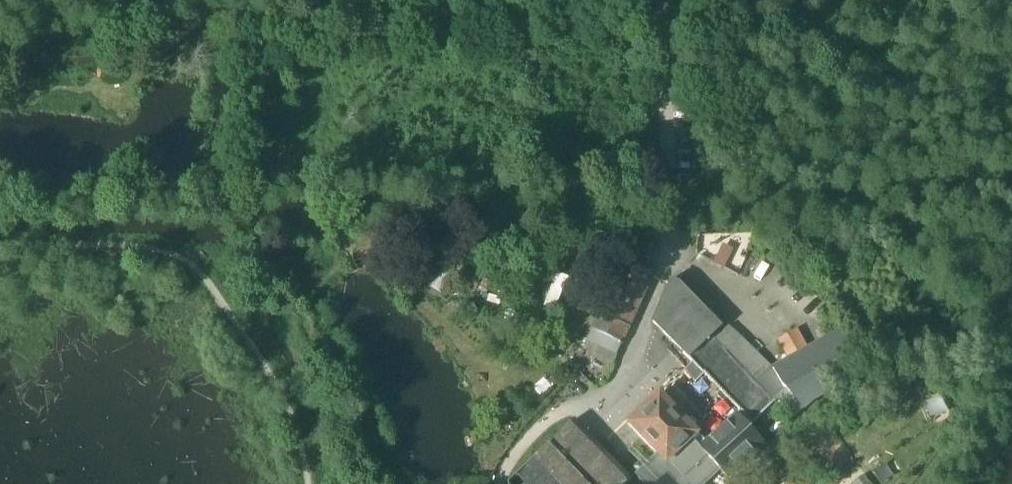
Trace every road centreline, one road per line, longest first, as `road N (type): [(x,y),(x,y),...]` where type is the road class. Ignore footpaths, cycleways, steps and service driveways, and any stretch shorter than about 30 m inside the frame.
road 1 (residential): [(667,0),(675,252),(611,399)]
road 2 (track): [(611,399),(559,418),(502,483)]

